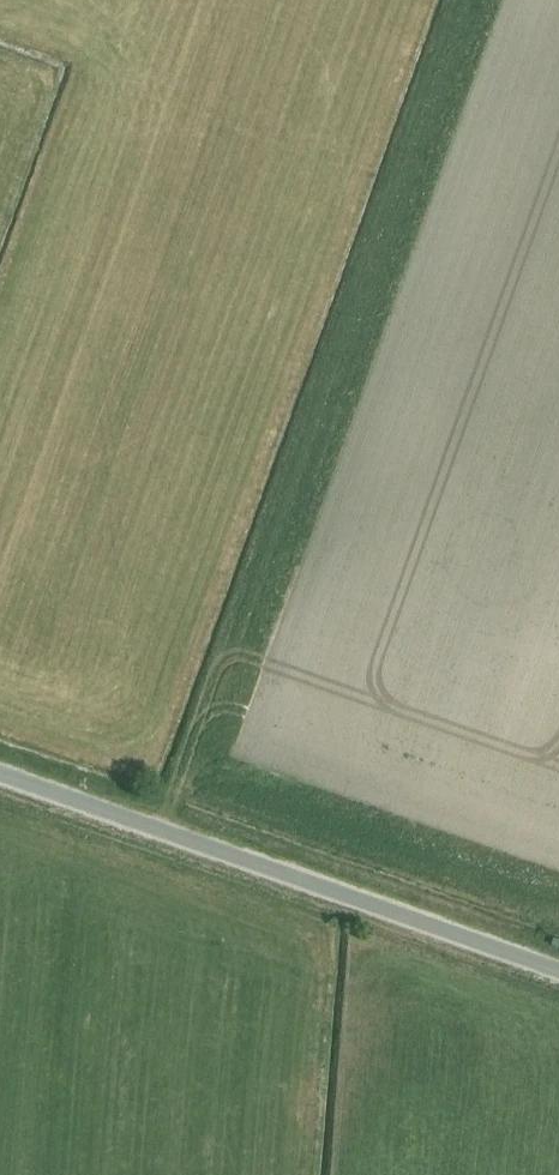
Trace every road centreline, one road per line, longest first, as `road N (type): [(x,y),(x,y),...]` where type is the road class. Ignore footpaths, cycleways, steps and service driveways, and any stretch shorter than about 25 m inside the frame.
road 1 (unclassified): [(558,970),(0,775)]

